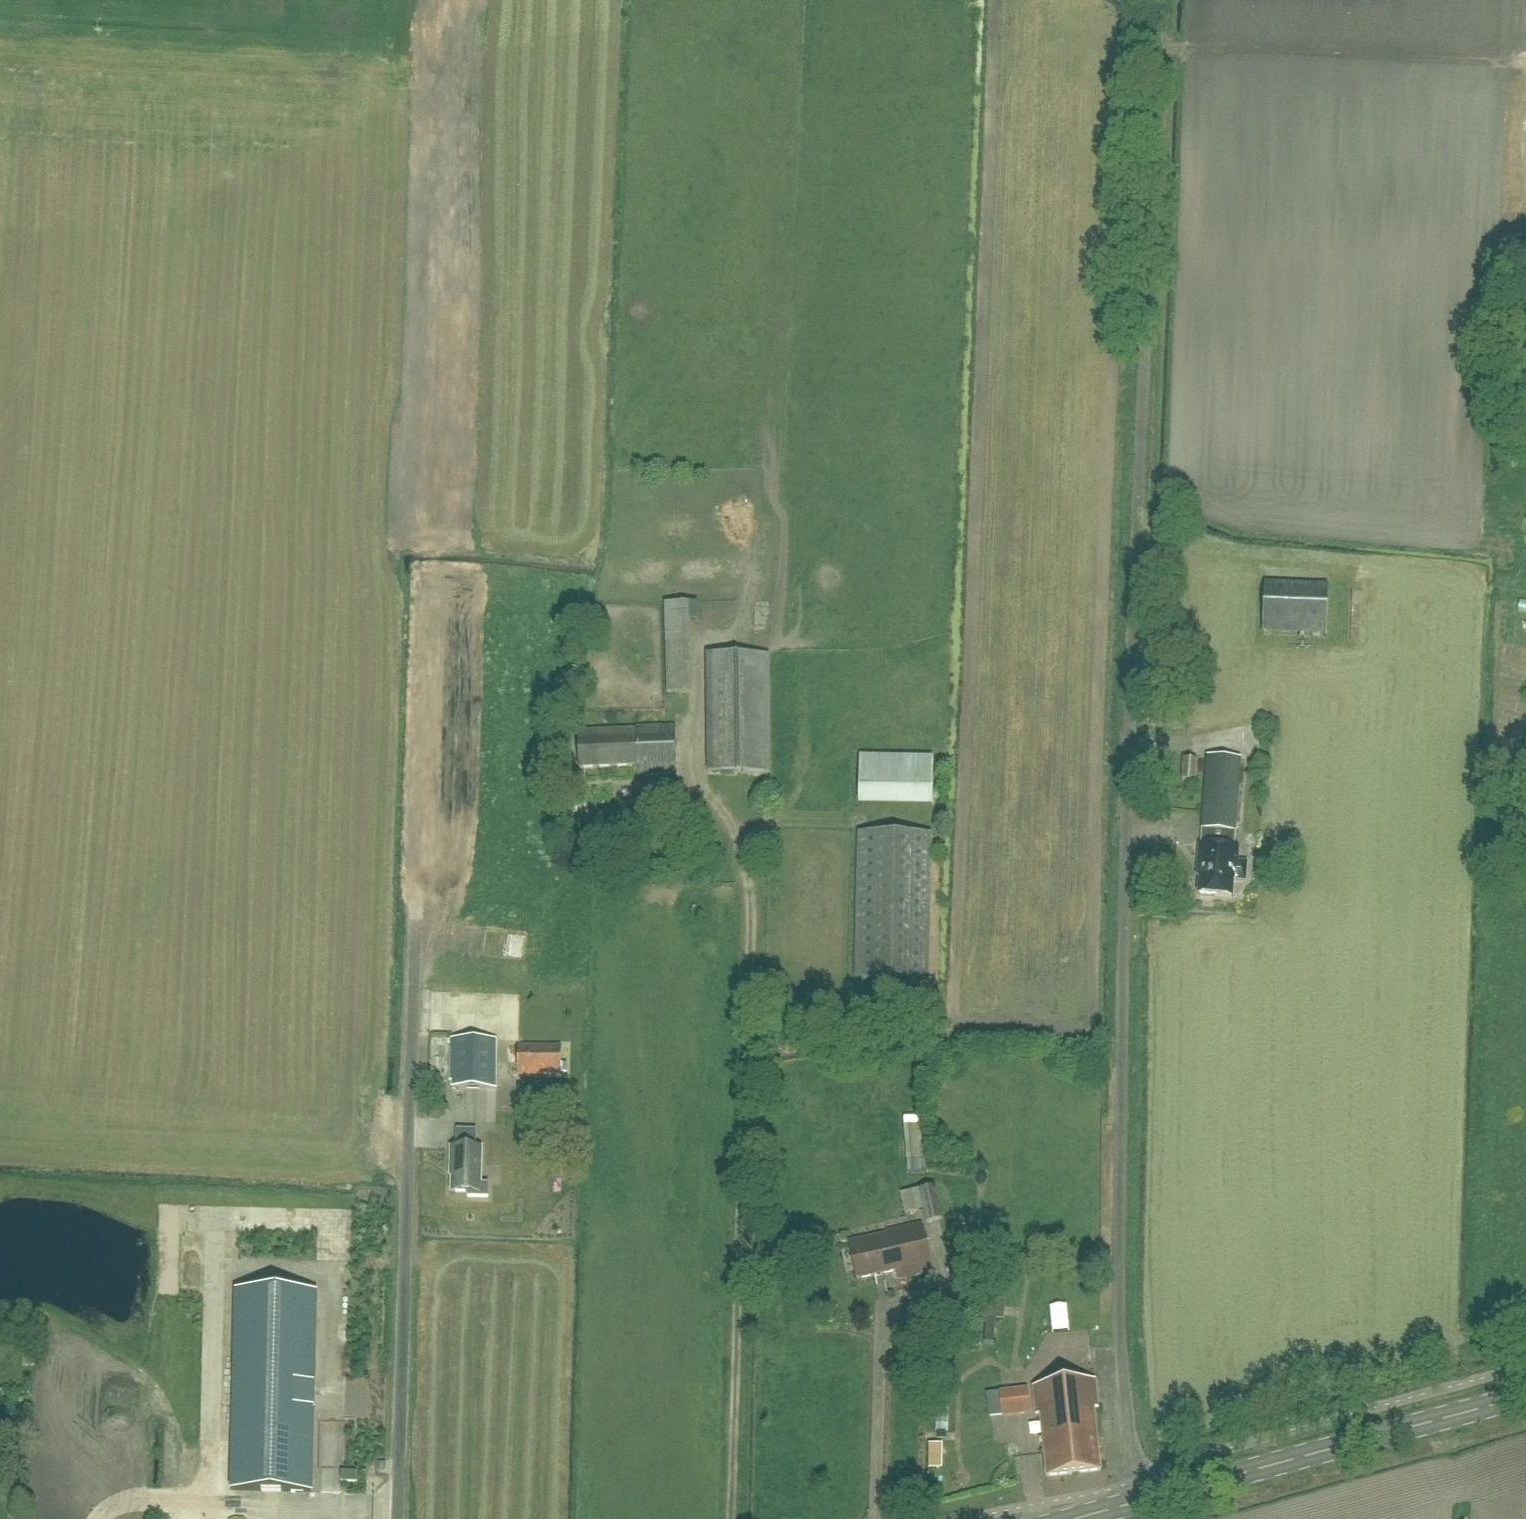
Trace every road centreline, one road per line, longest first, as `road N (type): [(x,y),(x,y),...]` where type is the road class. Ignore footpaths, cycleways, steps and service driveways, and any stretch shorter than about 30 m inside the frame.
road 1 (track): [(1143,1500),(1118,1339),(1124,862),(1159,0)]
road 2 (track): [(416,923),(445,0)]
road 3 (secondary): [(1073,1518),(1525,1396)]

